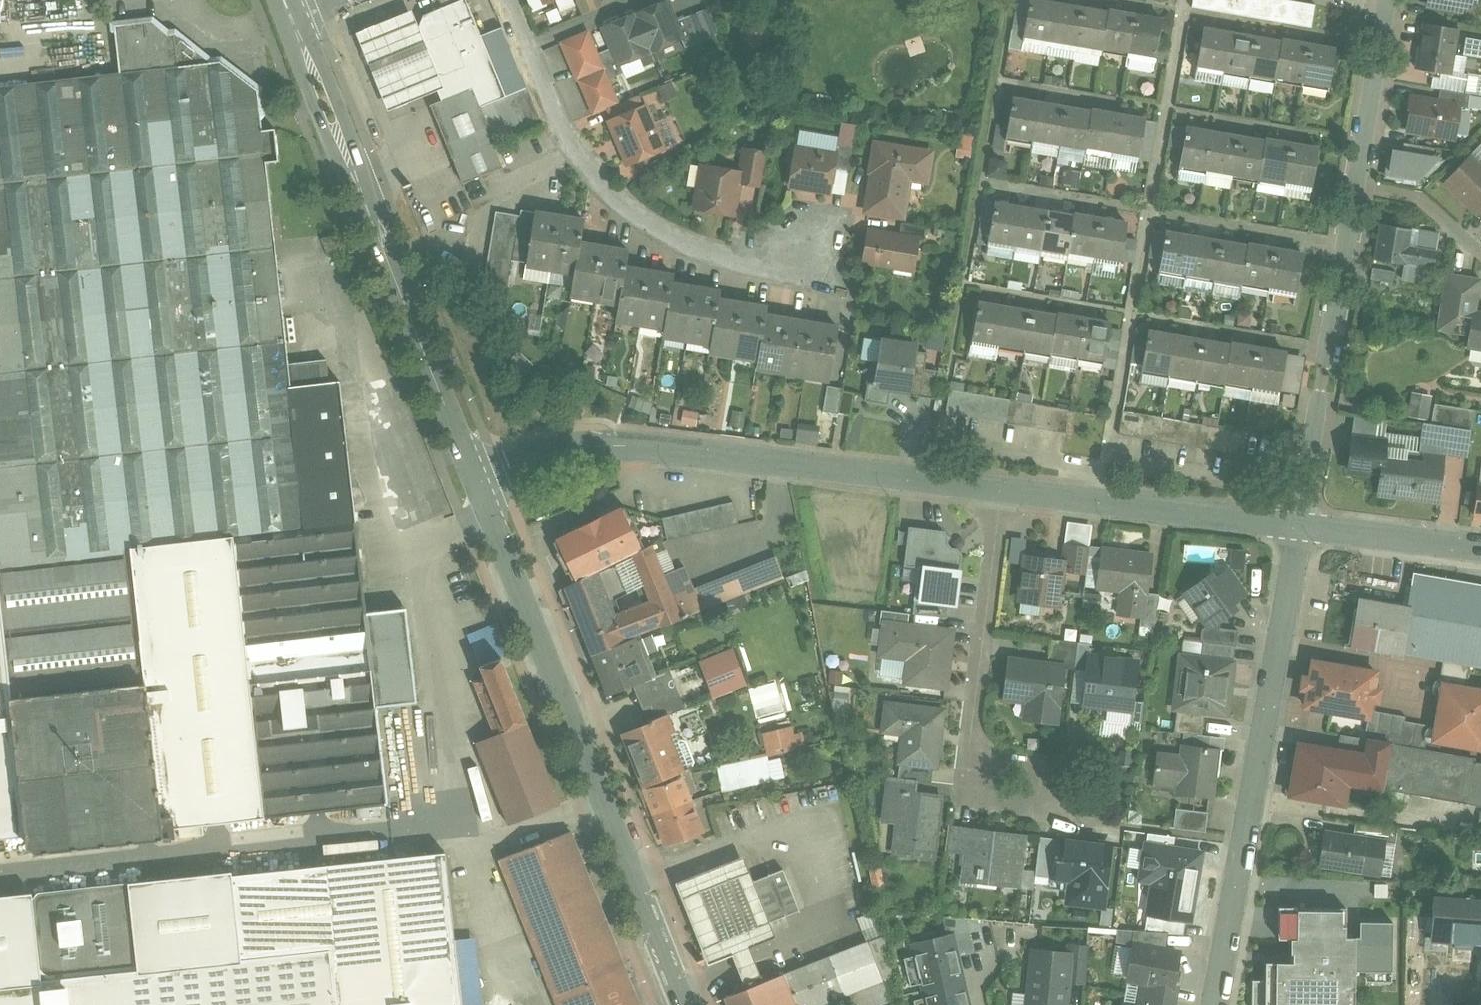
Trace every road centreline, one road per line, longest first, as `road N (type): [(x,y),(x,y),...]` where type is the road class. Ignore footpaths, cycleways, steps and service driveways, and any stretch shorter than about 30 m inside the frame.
road 1 (secondary): [(472,481),(686,1004)]
road 2 (residential): [(472,481),(571,450),(617,448),(1002,487)]
road 3 (secondary): [(289,13),(472,481)]
road 4 (residential): [(1298,525),(1216,1004)]
road 5 (residential): [(510,0),(559,124),(635,210),(677,239),(741,258),(822,267)]
road 6 (residential): [(1002,487),(968,783),(1033,790)]
road 7 (residential): [(1357,189),(1298,525)]
road 8 (residential): [(1002,487),(1298,525)]
road 9 (residential): [(1388,0),(1357,189)]
road 10 (residential): [(1298,525),(1480,547)]
road 11 (residential): [(1480,253),(1421,199),(1357,189)]

